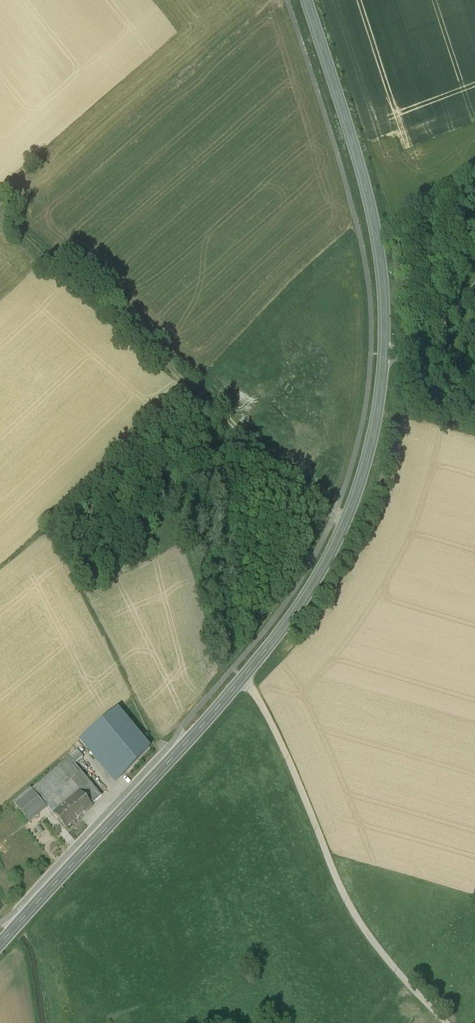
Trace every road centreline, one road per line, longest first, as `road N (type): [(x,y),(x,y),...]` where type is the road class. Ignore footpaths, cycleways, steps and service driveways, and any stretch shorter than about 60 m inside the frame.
road 1 (track): [(0,210),(345,523)]
road 2 (unclassified): [(241,679),(348,904),(400,975),(450,1022)]
road 3 (tertiary): [(306,0),(376,233),(382,373)]
road 4 (tertiary): [(241,679),(0,944)]
road 5 (tertiary): [(382,373),(345,523),(299,607),(241,679)]
road 6 (unclassified): [(474,296),(382,373)]

